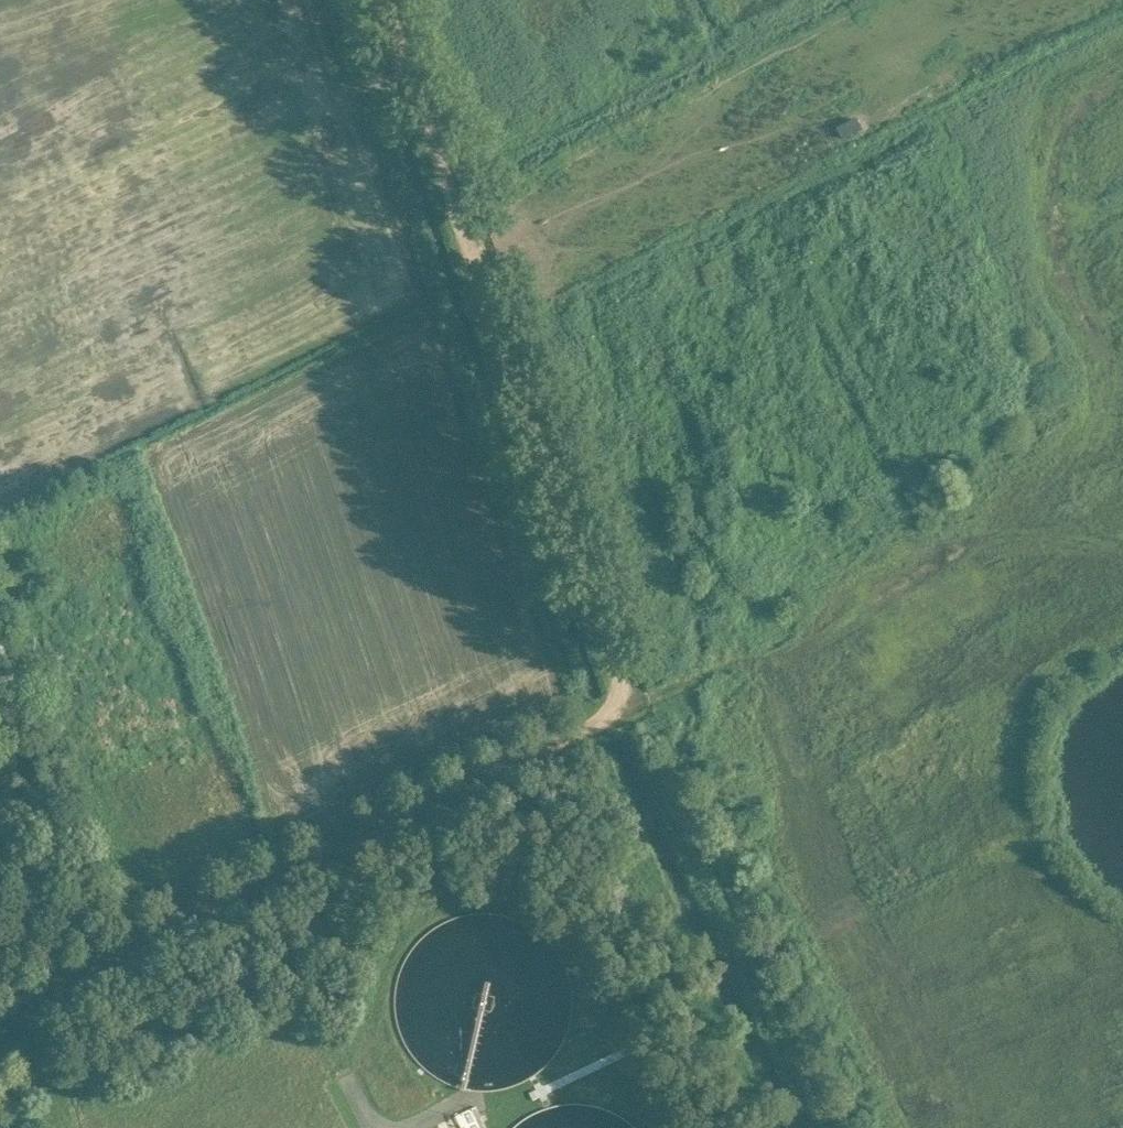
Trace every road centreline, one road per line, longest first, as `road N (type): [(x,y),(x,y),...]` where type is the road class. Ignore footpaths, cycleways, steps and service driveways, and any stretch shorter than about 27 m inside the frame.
road 1 (track): [(633,703),(382,0)]
road 2 (track): [(0,1007),(294,874),(633,703)]
road 3 (track): [(819,1127),(685,791),(679,703),(633,703)]

